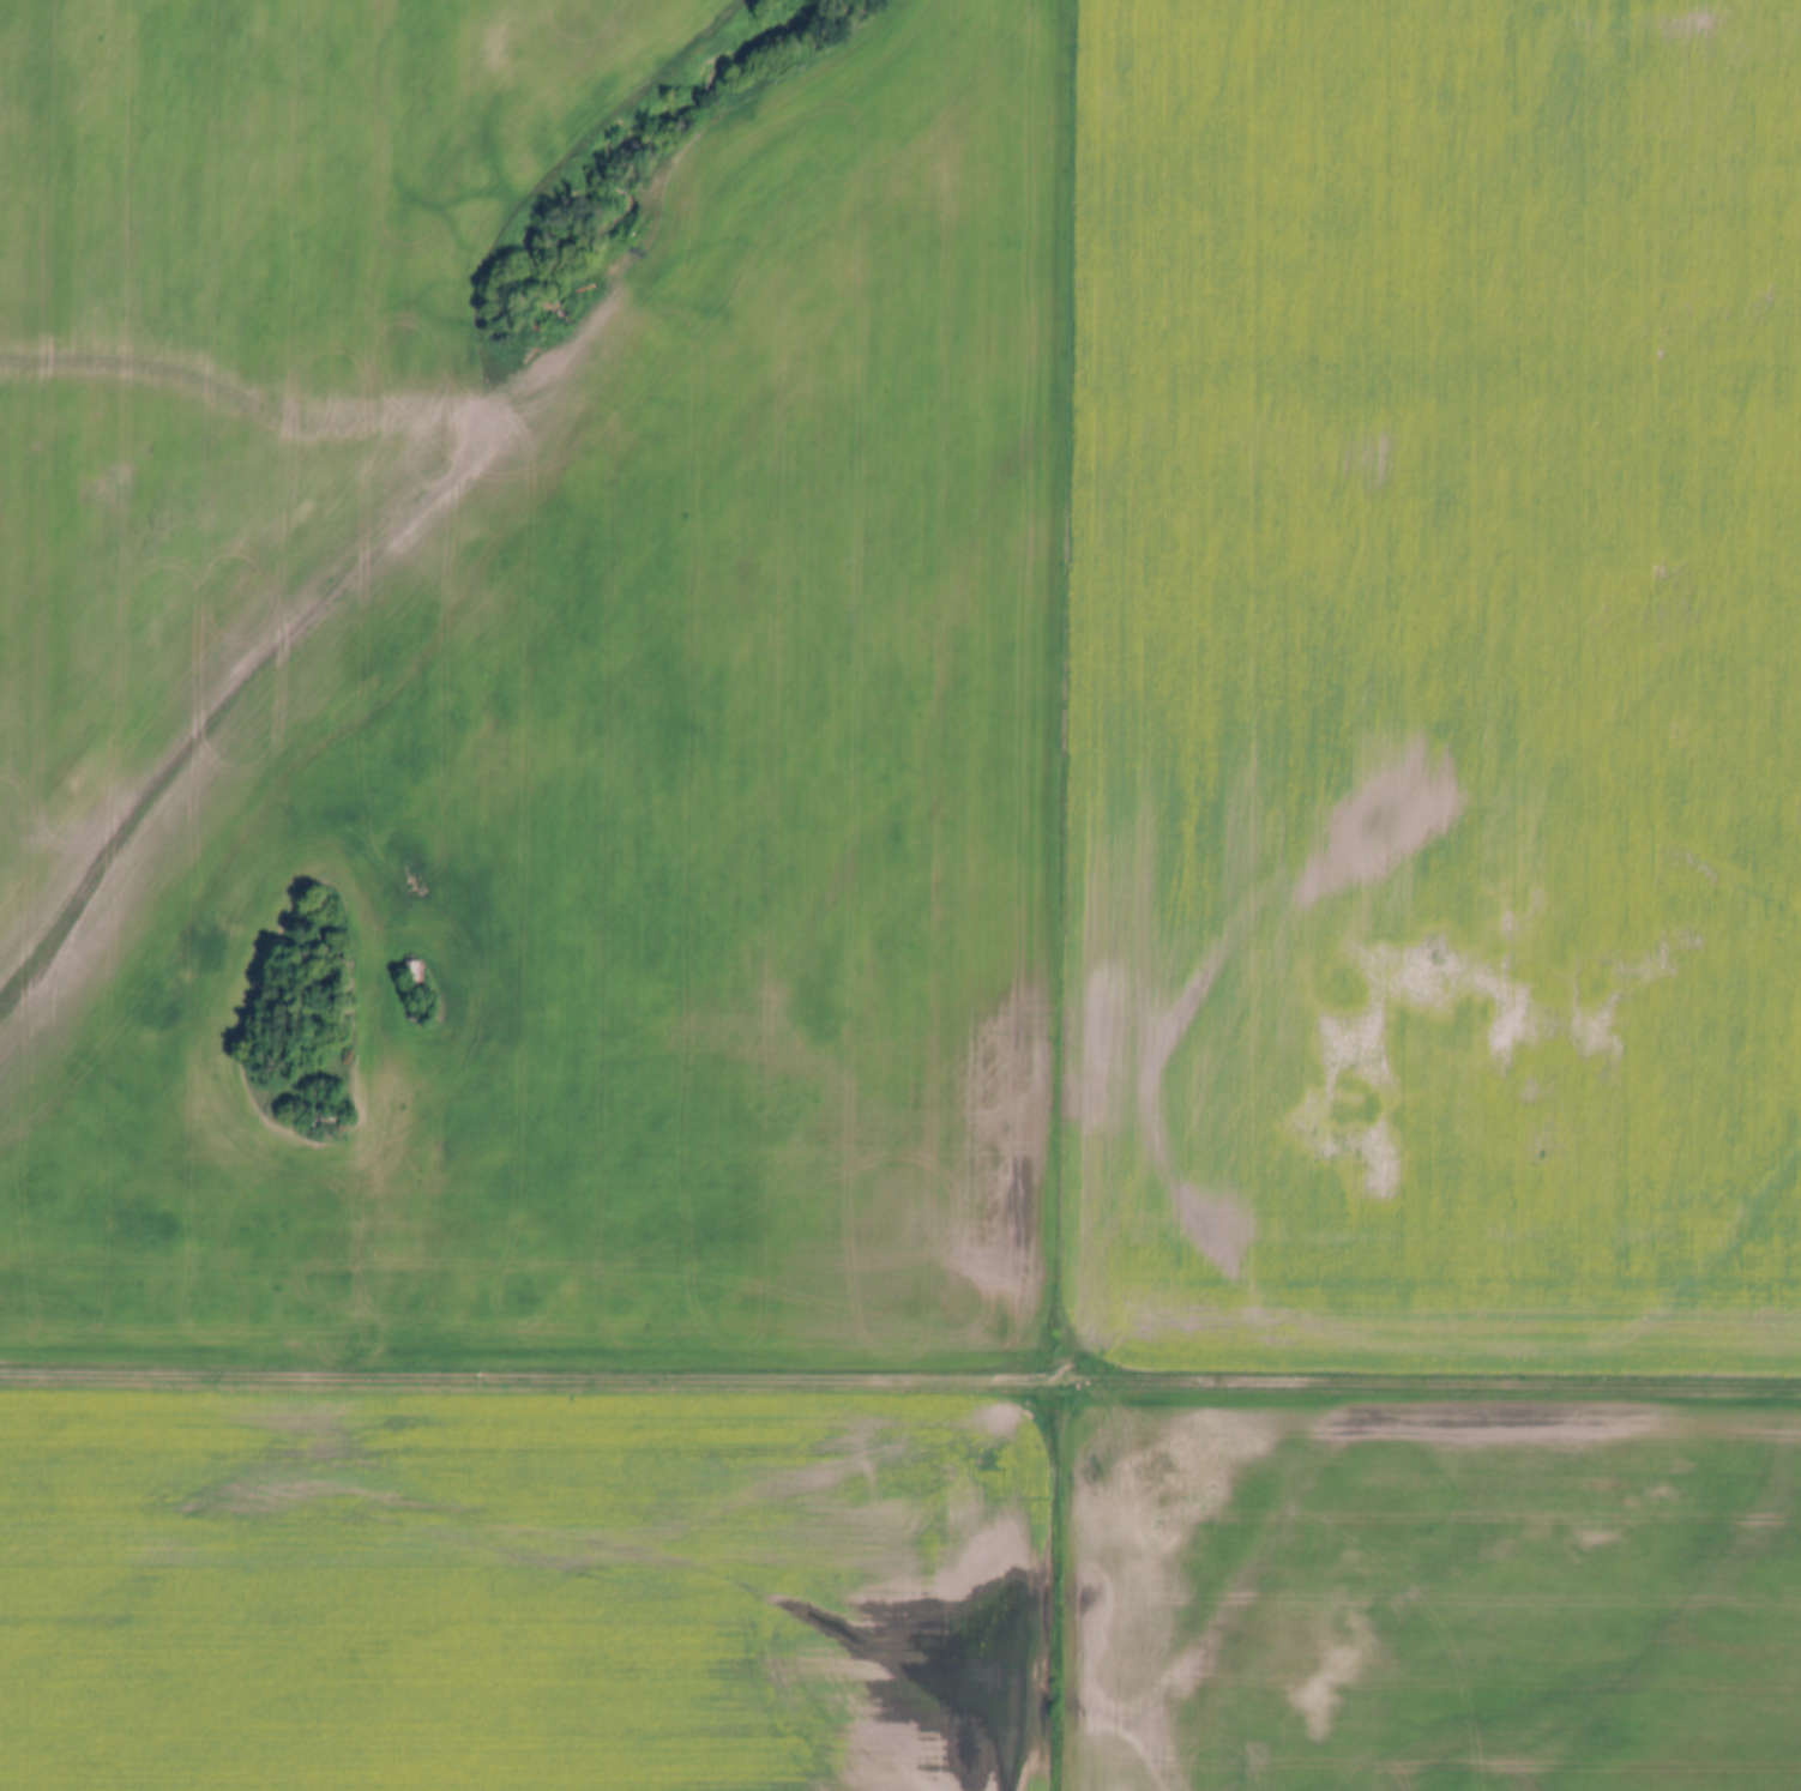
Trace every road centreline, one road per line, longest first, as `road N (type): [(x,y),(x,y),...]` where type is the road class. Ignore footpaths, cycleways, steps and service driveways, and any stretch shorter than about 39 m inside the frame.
road 1 (track): [(1800,1378),(0,1369)]

